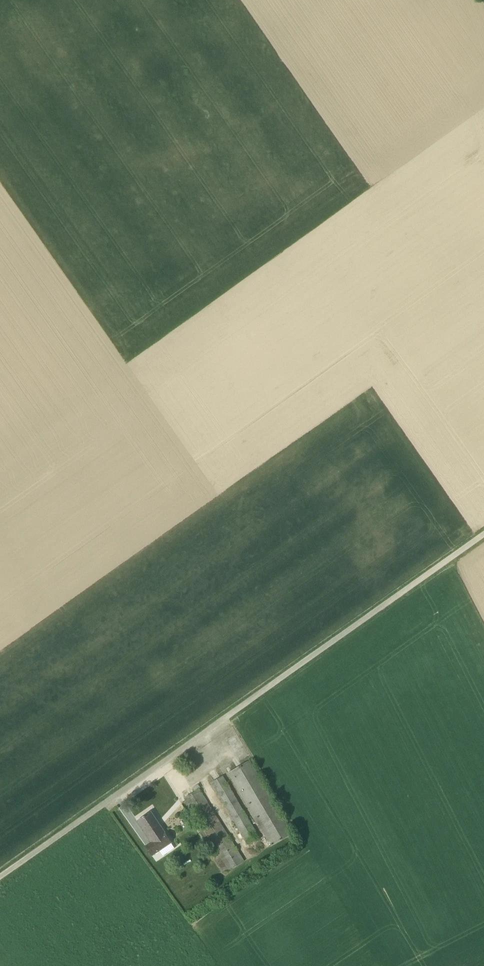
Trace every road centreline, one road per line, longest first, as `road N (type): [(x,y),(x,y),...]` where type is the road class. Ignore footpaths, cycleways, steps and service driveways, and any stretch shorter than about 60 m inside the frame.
road 1 (unclassified): [(0,876),(483,534)]

